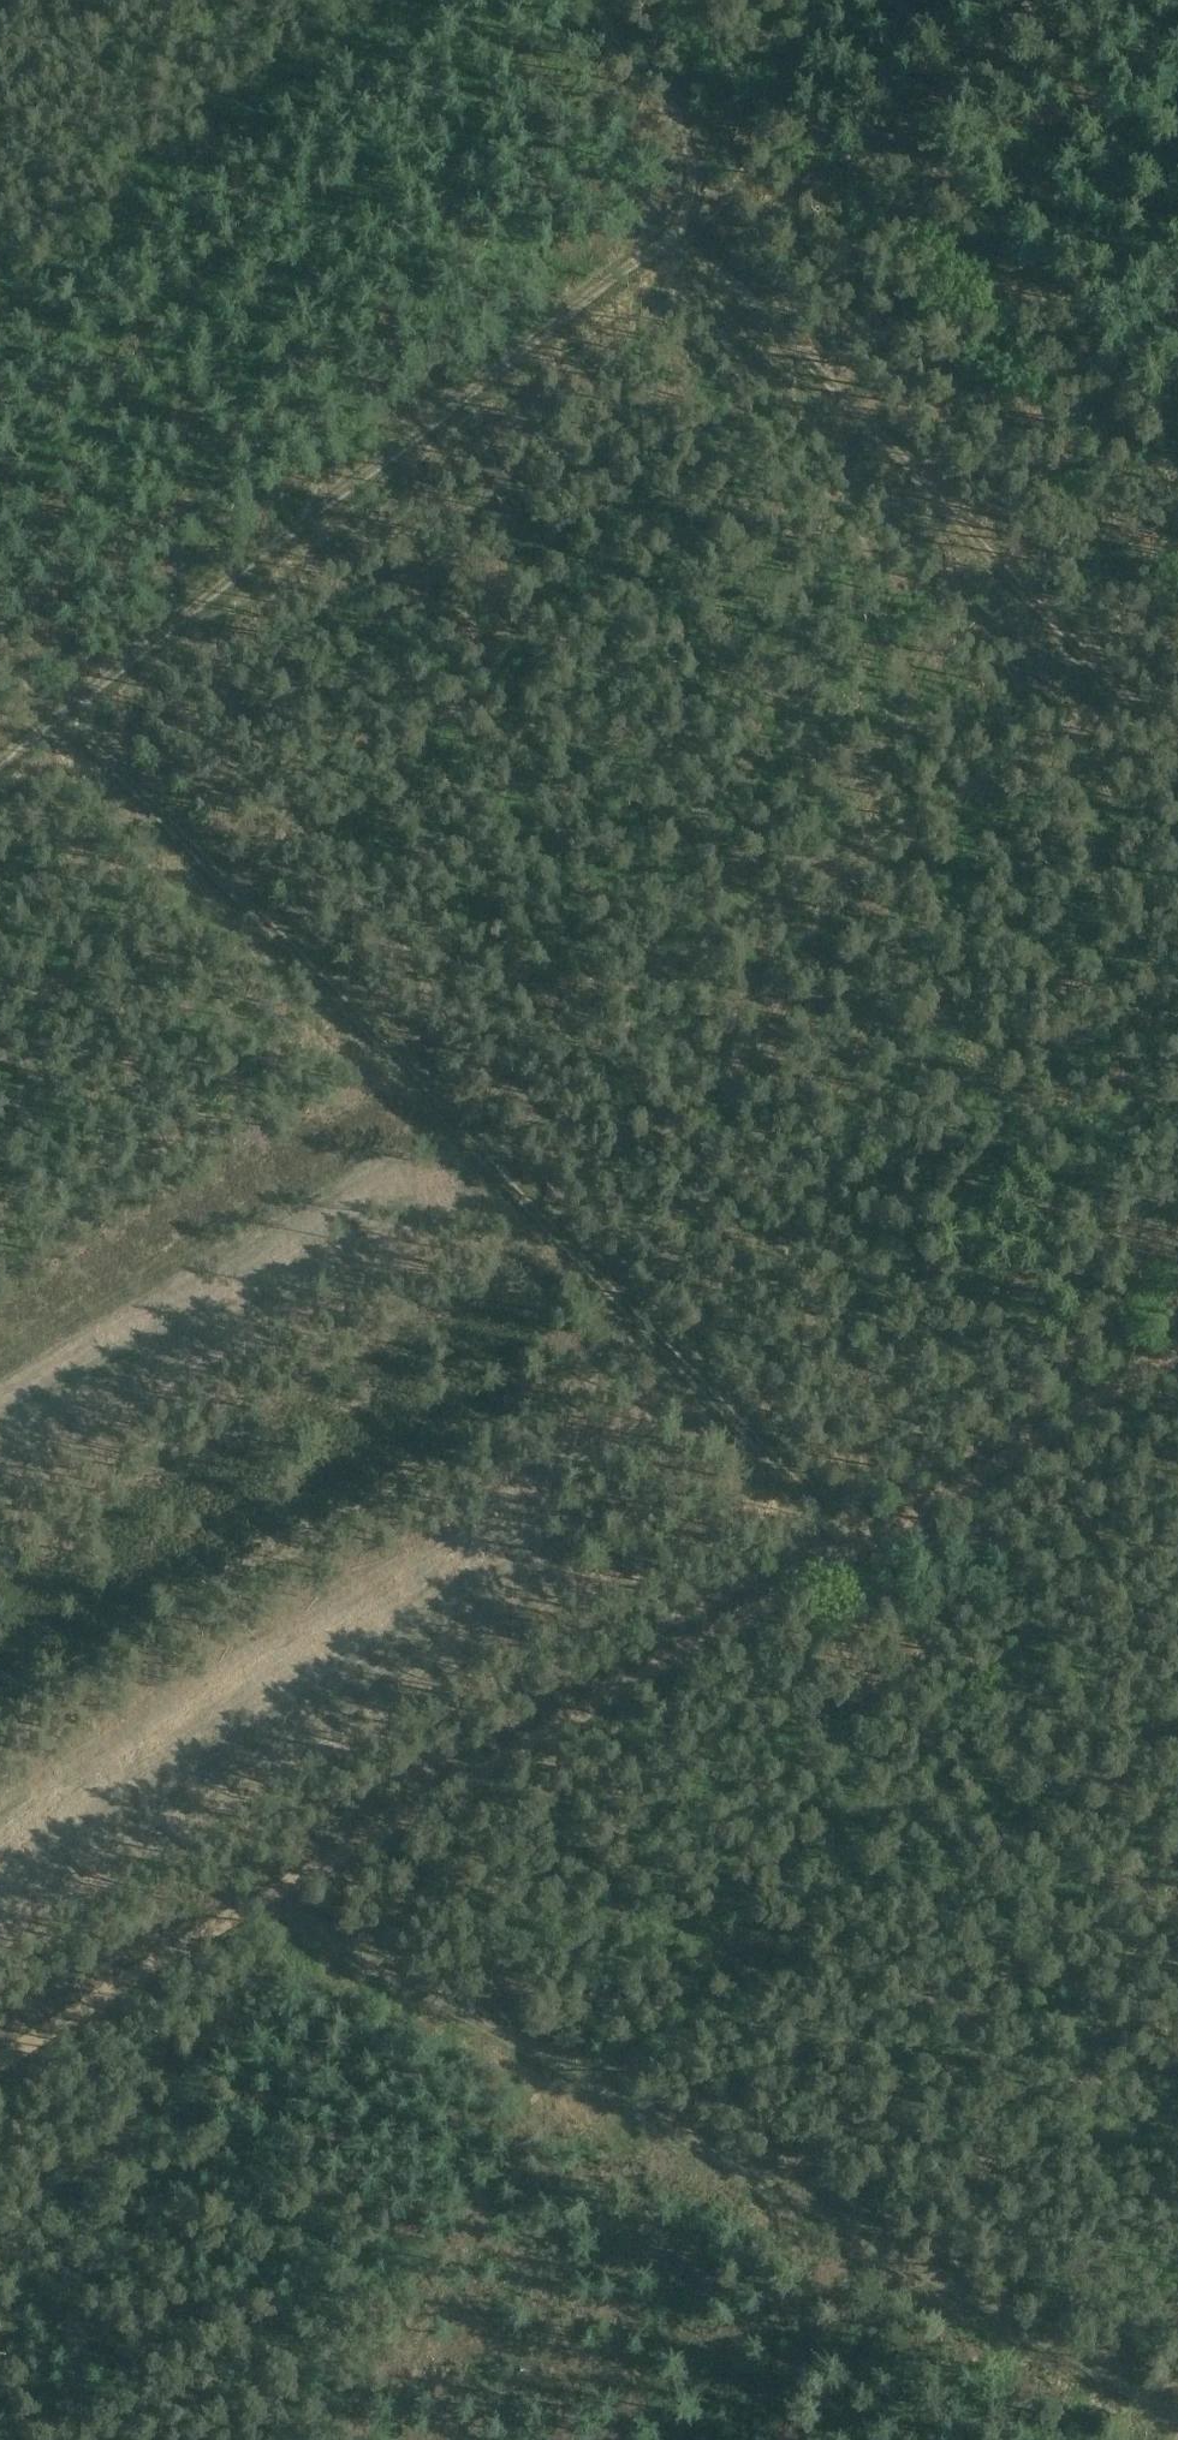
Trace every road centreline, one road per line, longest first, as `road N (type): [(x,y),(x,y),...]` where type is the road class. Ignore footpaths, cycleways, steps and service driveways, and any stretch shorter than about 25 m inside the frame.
road 1 (track): [(0,2061),(1177,1349)]
road 2 (track): [(65,715),(853,1550)]
road 3 (track): [(271,1898),(830,2217),(1177,2432)]
road 4 (track): [(1177,760),(760,313),(668,233),(677,225),(692,166),(684,137),(652,99),(599,0)]
road 5 (track): [(0,766),(668,233)]
road 6 (track): [(1037,0),(972,60),(940,120),(927,200),(760,313)]

